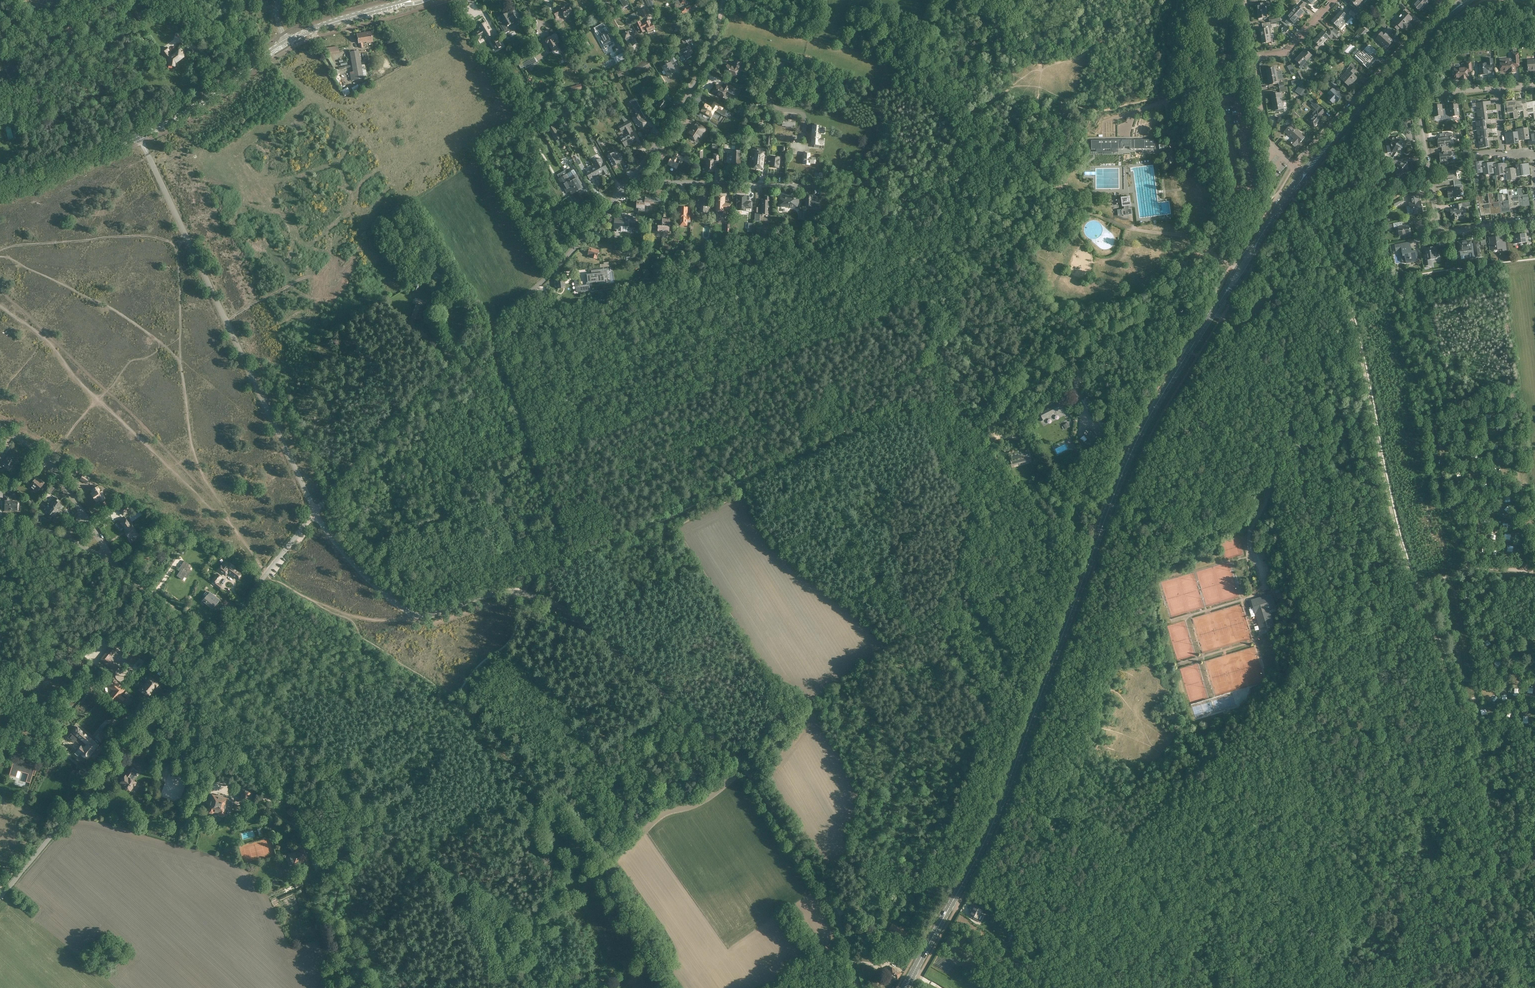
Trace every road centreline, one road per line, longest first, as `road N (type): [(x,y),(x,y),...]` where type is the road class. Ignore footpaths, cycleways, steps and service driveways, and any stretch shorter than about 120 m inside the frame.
road 1 (unclassified): [(859,987),(824,890),(749,774),(623,654),(560,607),(509,591),(432,613),(407,612),(366,577),(315,512)]
road 2 (secondary): [(906,987),(979,861),(1133,449),(1189,351)]
road 3 (unclassified): [(315,512),(137,138)]
road 4 (unclassified): [(0,898),(212,641)]
road 5 (track): [(1450,677),(1454,715),(1478,764),(1498,854),(1495,922),(1474,987)]
road 6 (unclassified): [(315,512),(416,395),(530,293)]
road 7 (track): [(961,784),(953,815),(891,847),(863,799),(853,830),(858,871),(845,911),(834,912)]
road 8 (residential): [(1448,0),(1295,167)]
road 9 (track): [(316,869),(292,825),(273,813),(262,784),(217,752),(208,781),(237,791)]
road 10 (secondary): [(1304,176),(1445,16)]
road 11 (secondary): [(1189,351),(1304,176)]
road 12 (residential): [(632,179),(697,81),(725,0)]
road 13 (residential): [(1435,213),(1416,95),(1499,89)]
road 14 (residential): [(821,185),(632,179)]
road 15 (track): [(807,149),(793,146),(805,117),(765,97),(764,55),(714,41)]
road 16 (secondary): [(137,138),(288,41)]
road 17 (track): [(217,157),(310,98),(272,51)]
road 18 (unclassified): [(212,641),(315,512)]
road 19 (residential): [(530,293),(632,179)]
road 20 (secondary): [(0,193),(137,138)]
road 21 (unclassified): [(1209,250),(1116,361)]
road 22 (unclassified): [(984,411),(1116,361)]
road 23 (residential): [(212,641),(115,563)]
road 24 (residential): [(83,514),(49,459),(0,430)]
road 25 (track): [(1415,585),(1466,569),(1534,570)]
road 26 (secondary): [(288,41),(403,3)]
road 27 (residential): [(1295,167),(1269,143),(1253,59)]

